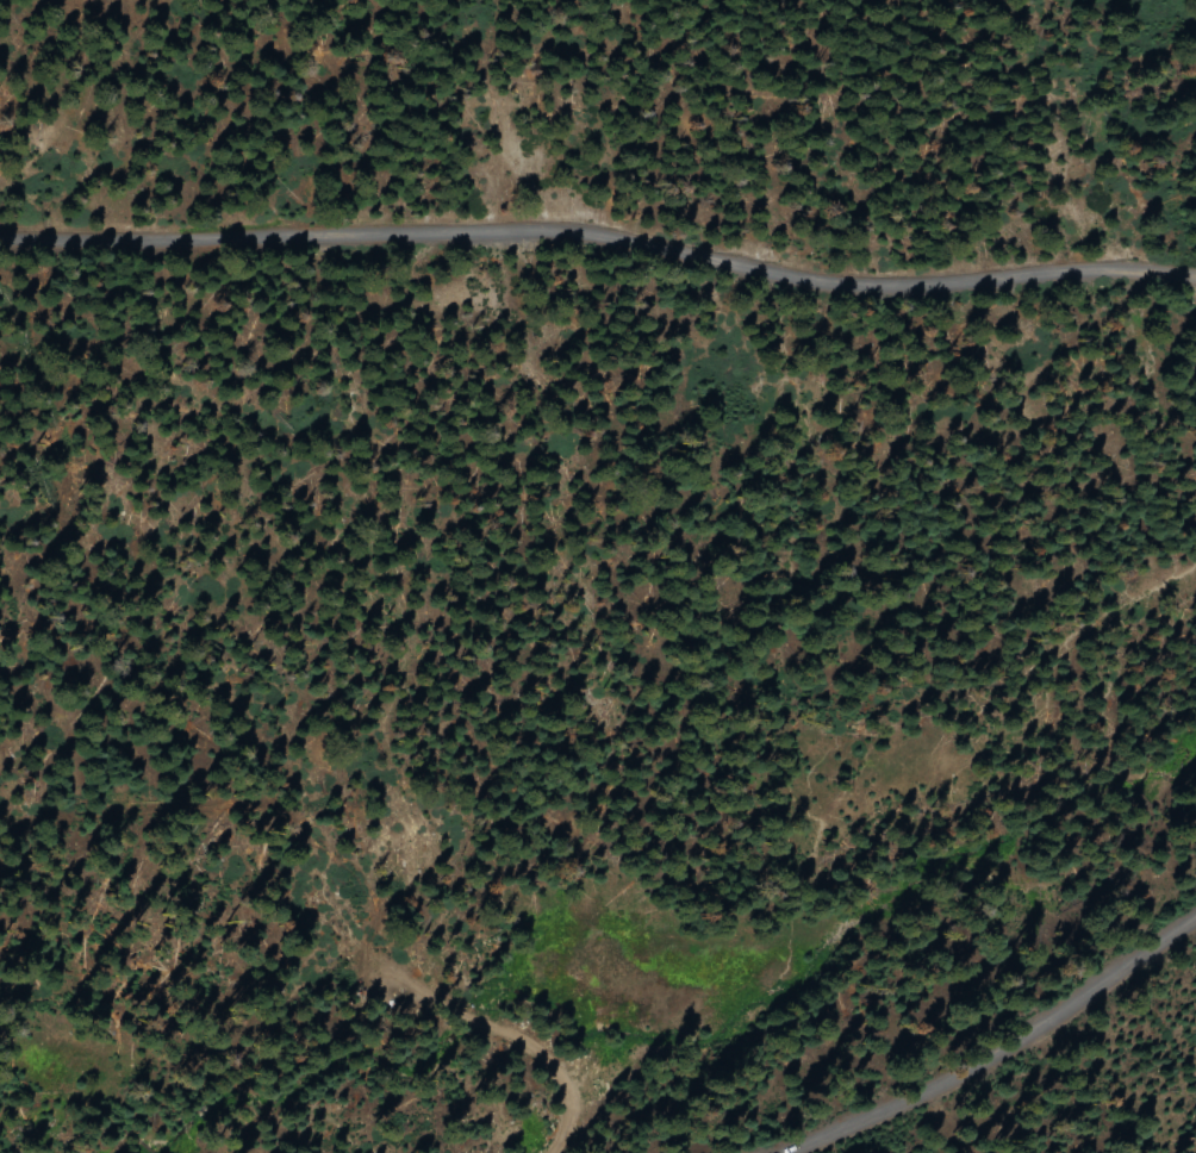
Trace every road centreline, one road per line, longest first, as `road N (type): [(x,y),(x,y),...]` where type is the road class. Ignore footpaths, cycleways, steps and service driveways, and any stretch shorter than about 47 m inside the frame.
road 1 (residential): [(1195,279),(1102,272),(911,285),(815,281),(596,233),(0,237)]
road 2 (residential): [(795,1152),(959,1079),(1195,918)]
road 3 (residential): [(545,1152),(559,1121),(560,1070),(546,1048),(469,1001),(310,958)]

